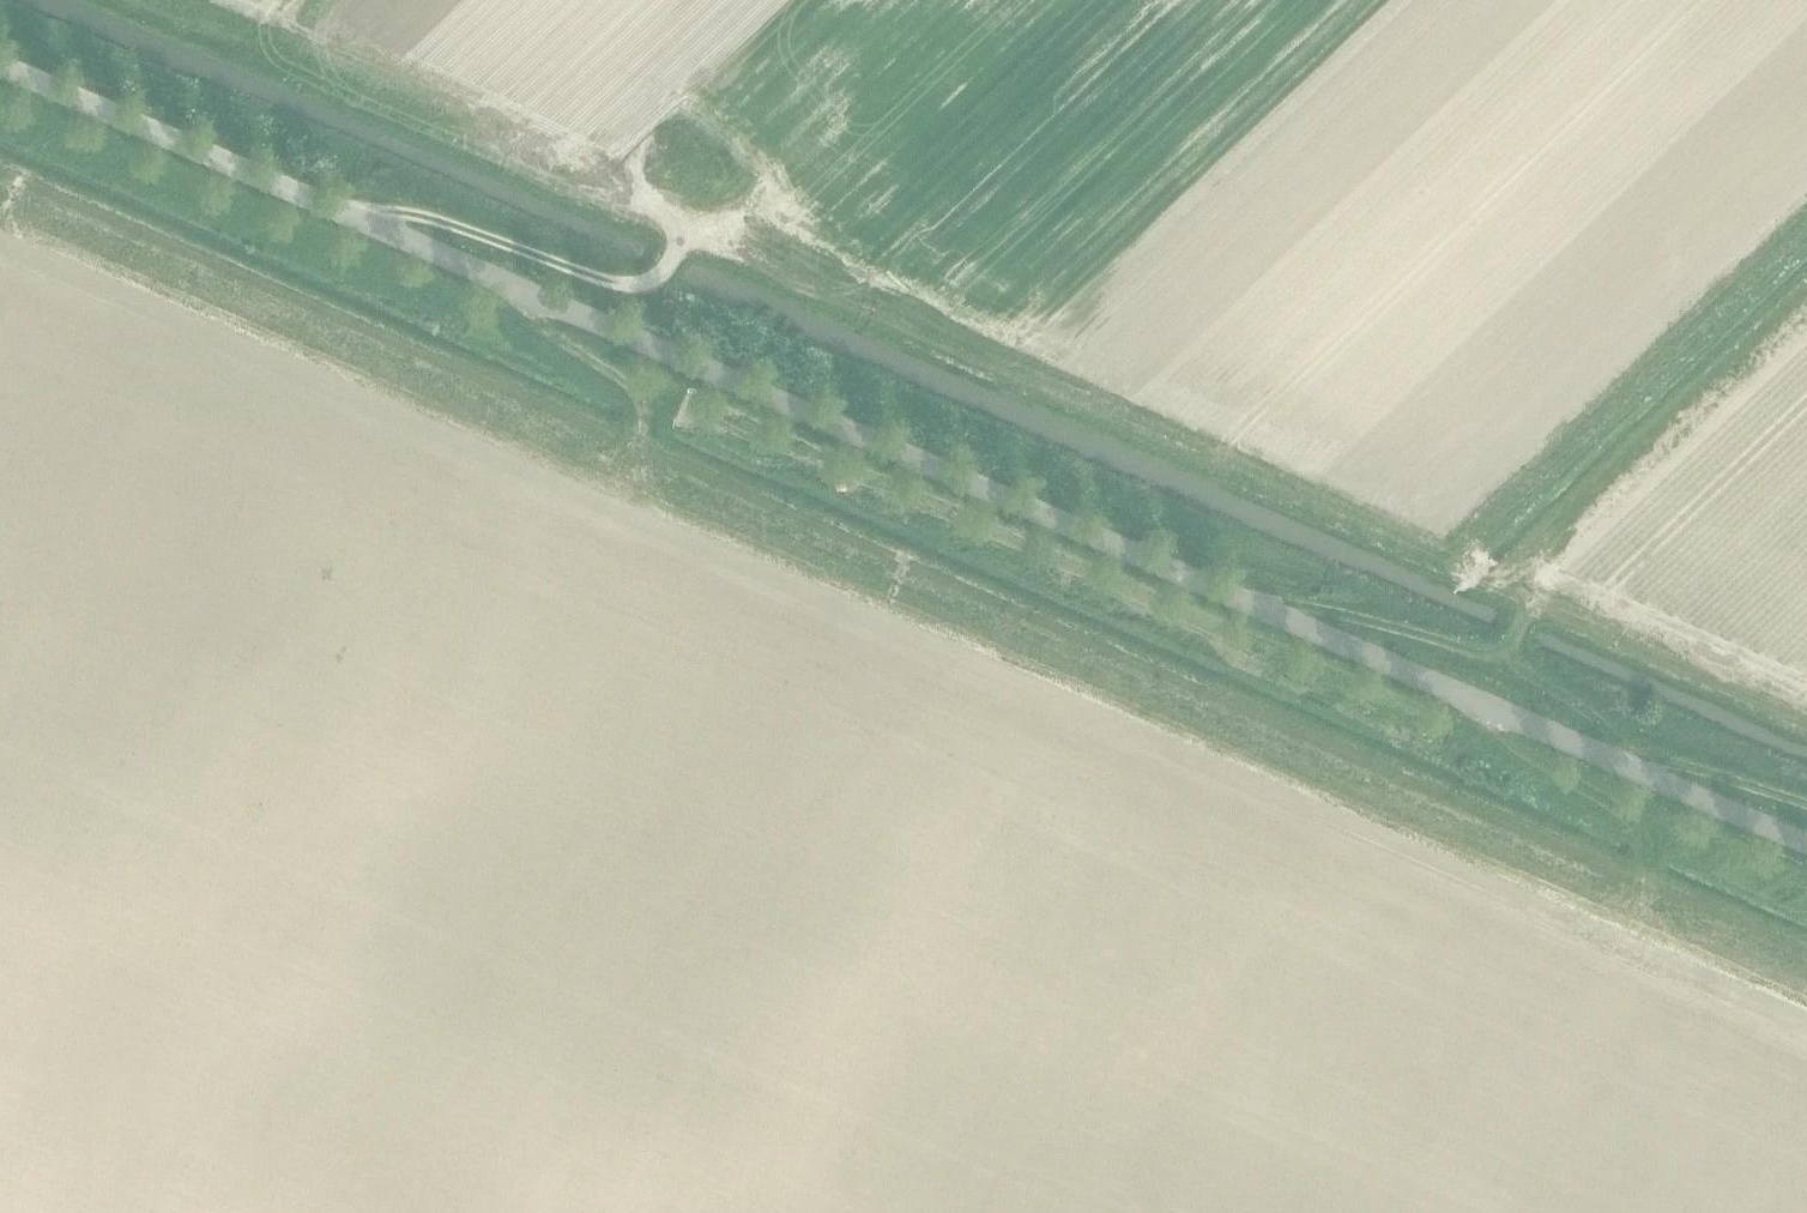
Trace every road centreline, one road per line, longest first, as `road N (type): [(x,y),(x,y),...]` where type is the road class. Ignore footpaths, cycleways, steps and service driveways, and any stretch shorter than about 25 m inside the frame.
road 1 (unclassified): [(1778,825),(0,72)]

